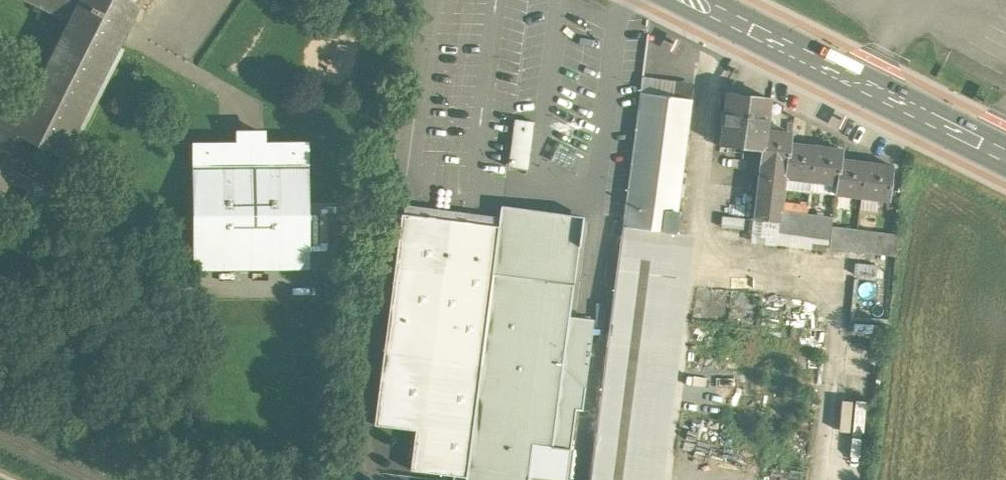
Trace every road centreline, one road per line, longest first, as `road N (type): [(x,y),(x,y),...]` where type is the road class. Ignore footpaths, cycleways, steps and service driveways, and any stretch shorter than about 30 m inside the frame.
road 1 (secondary): [(1005,156),(690,0)]

